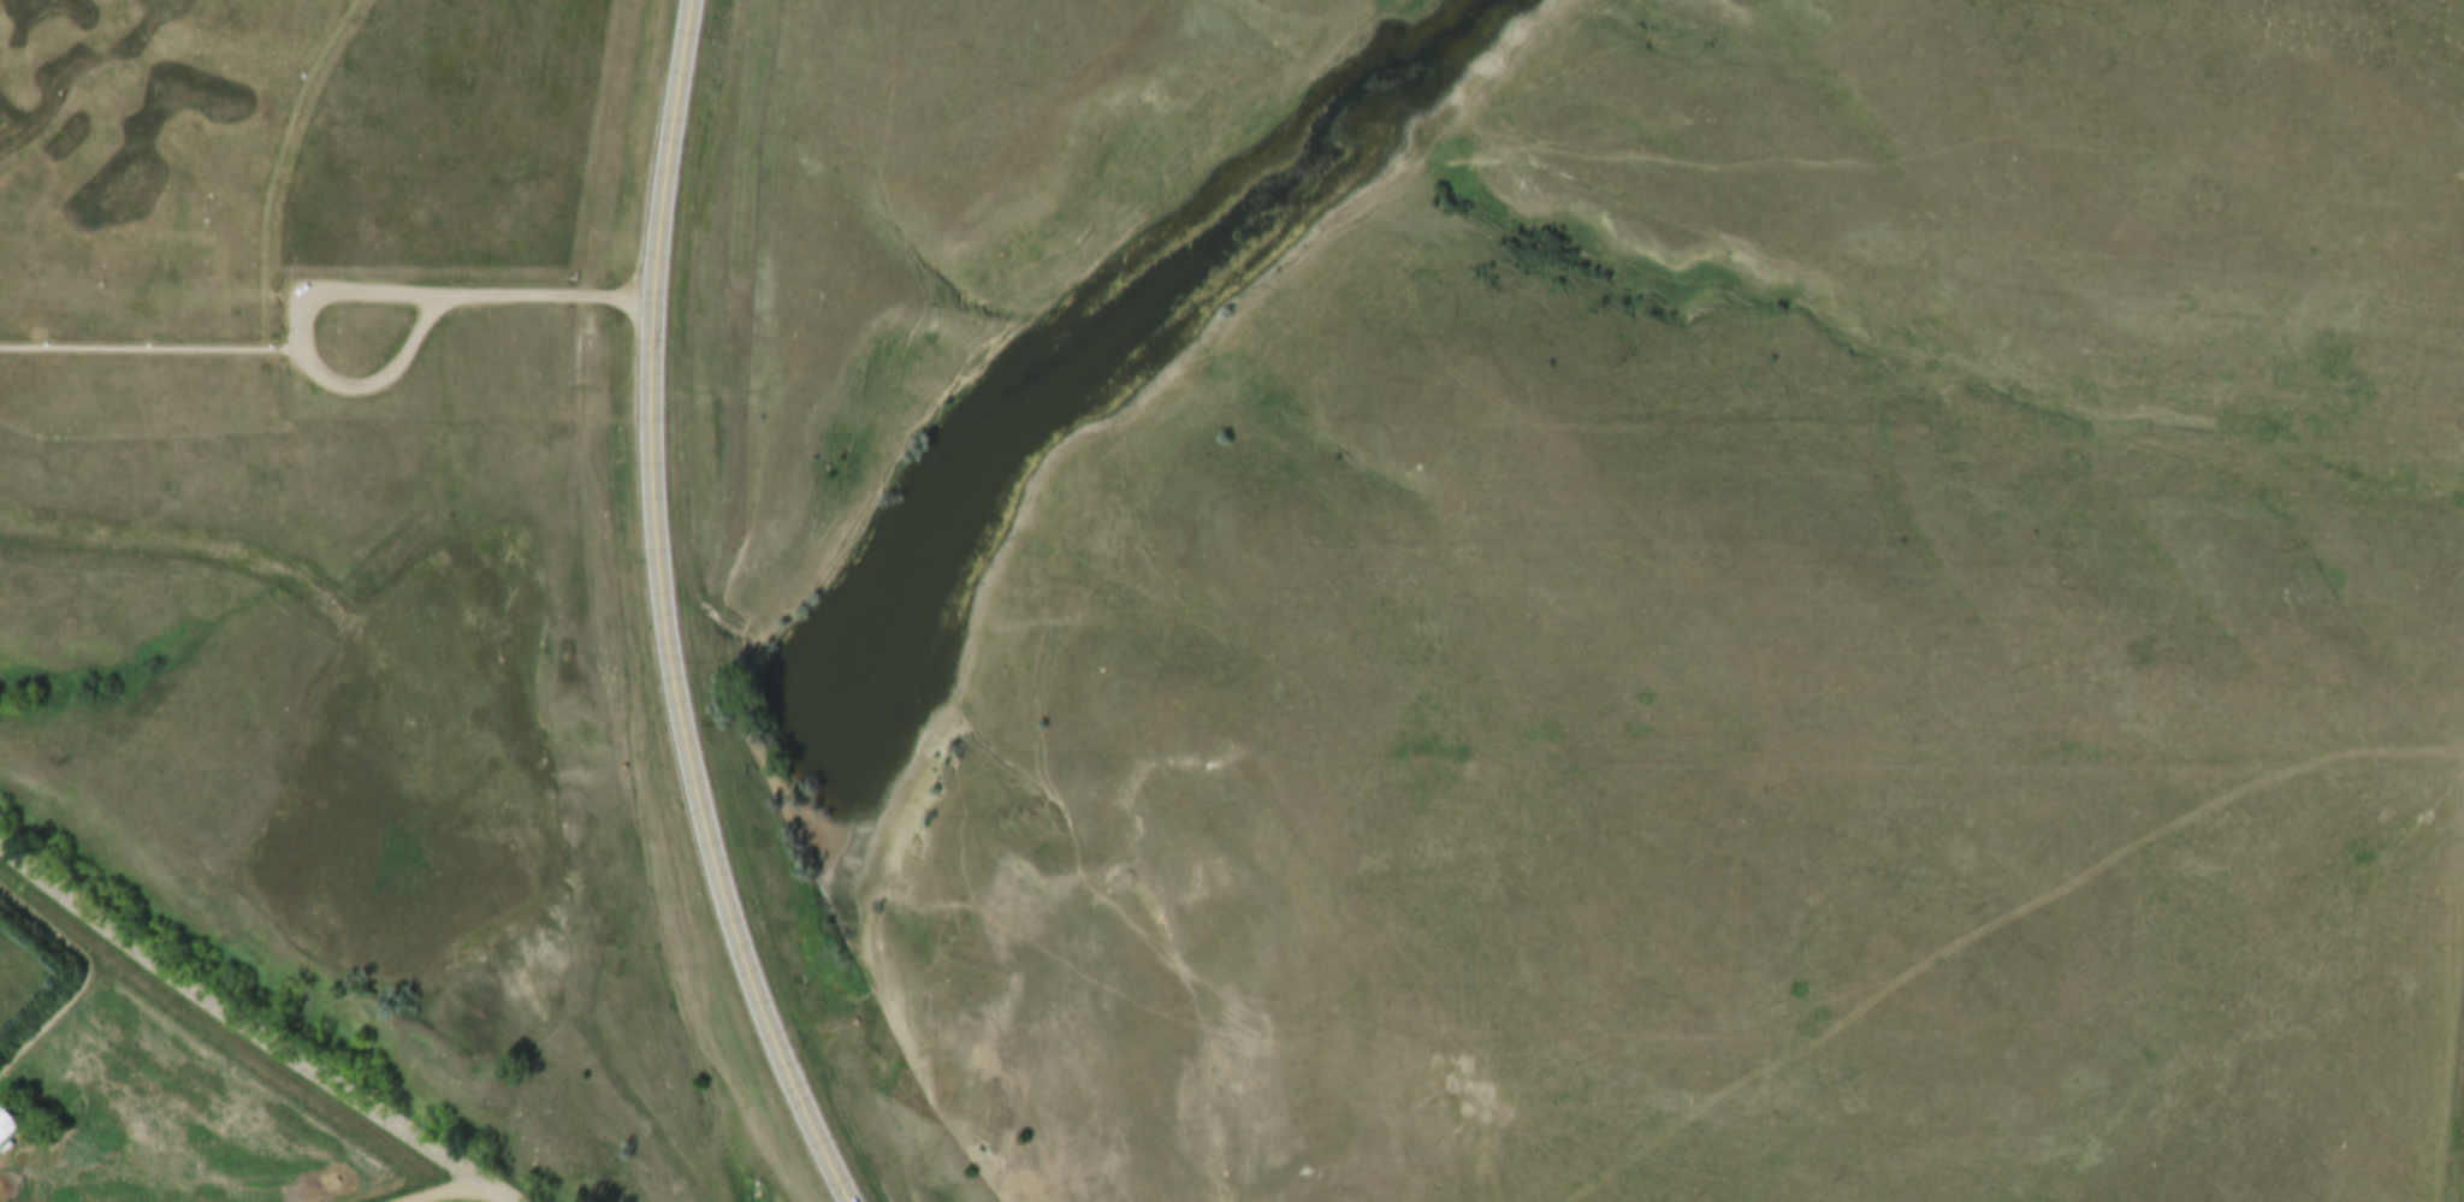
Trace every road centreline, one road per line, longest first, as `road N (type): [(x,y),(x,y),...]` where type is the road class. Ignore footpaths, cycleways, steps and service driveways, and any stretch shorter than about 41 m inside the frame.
road 1 (secondary): [(853,1201),(798,1072),(719,847),(676,688),(662,578),(654,290),(697,0)]
road 2 (residential): [(495,1201),(123,970),(0,865)]

